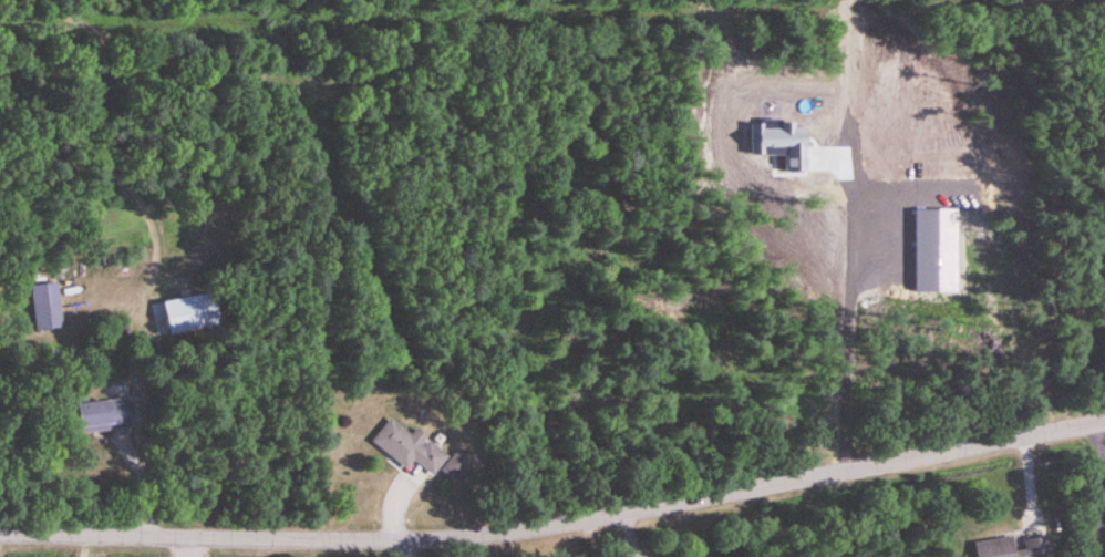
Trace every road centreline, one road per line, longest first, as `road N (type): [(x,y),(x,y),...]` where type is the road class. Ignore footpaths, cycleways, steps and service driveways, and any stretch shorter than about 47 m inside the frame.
road 1 (tertiary): [(0,535),(475,539),(1104,421)]

